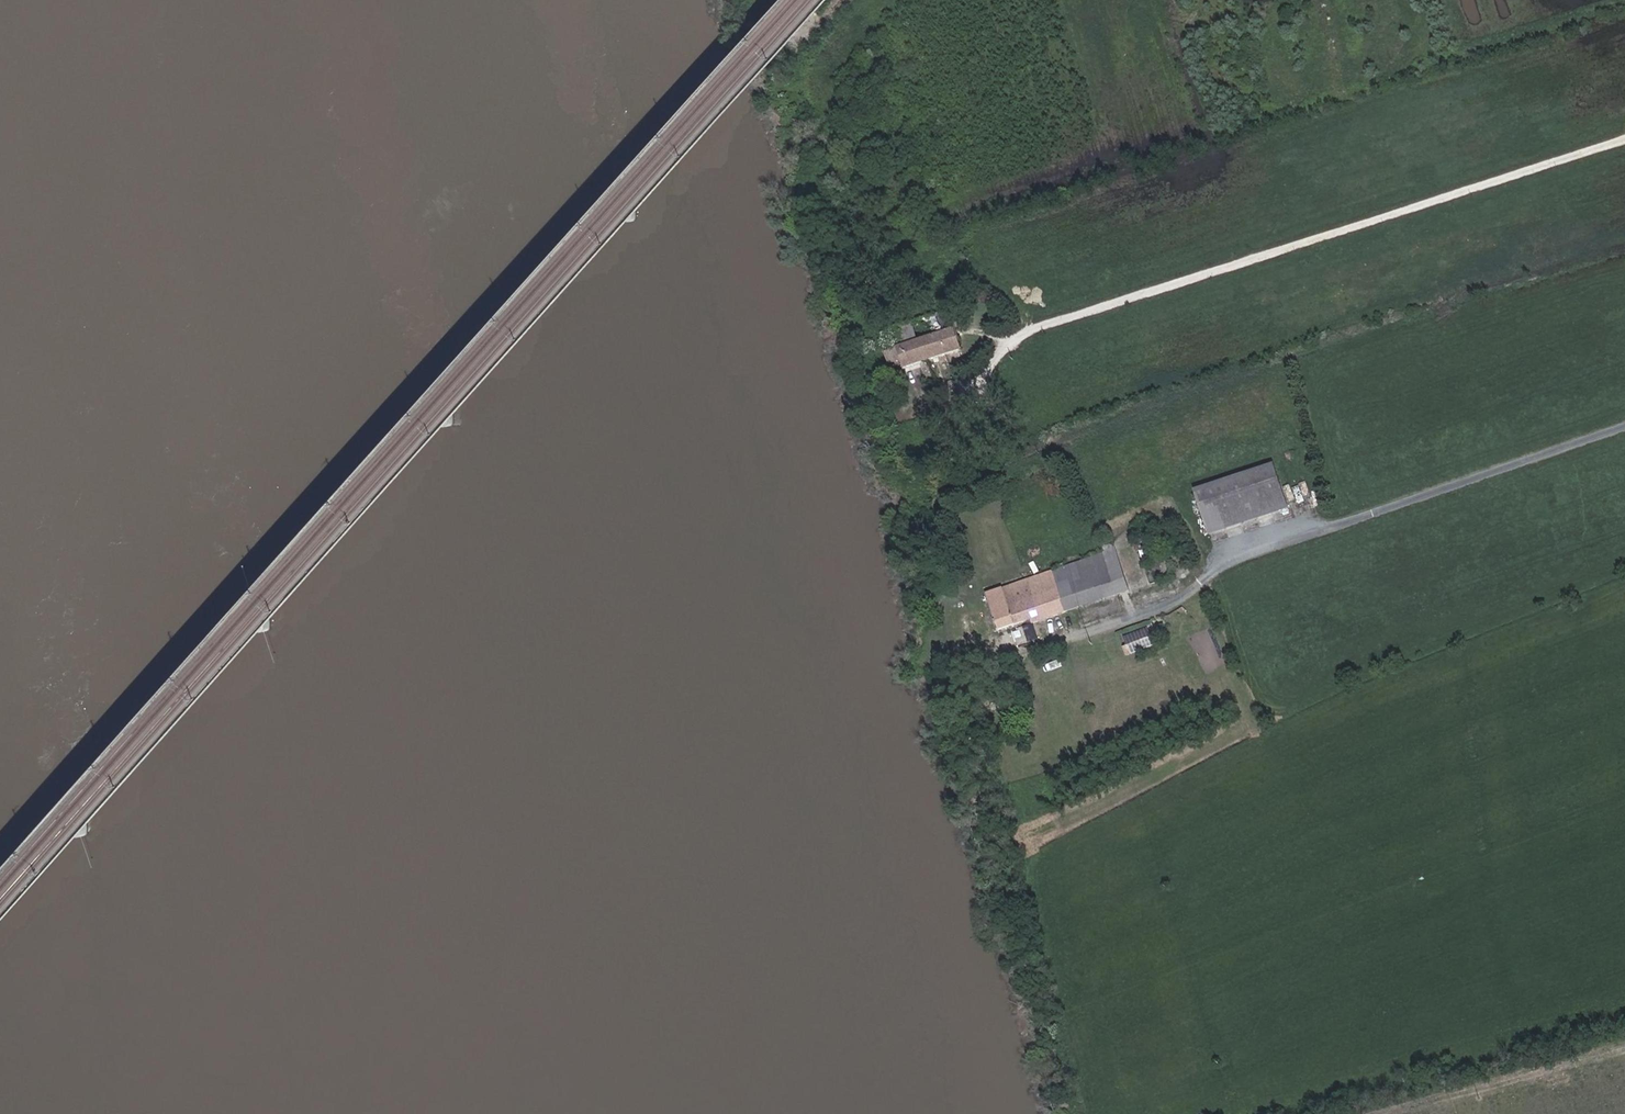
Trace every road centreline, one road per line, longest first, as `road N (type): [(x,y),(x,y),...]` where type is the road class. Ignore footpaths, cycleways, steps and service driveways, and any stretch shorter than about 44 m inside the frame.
road 1 (track): [(1079,637),(1217,576),(1624,432)]

